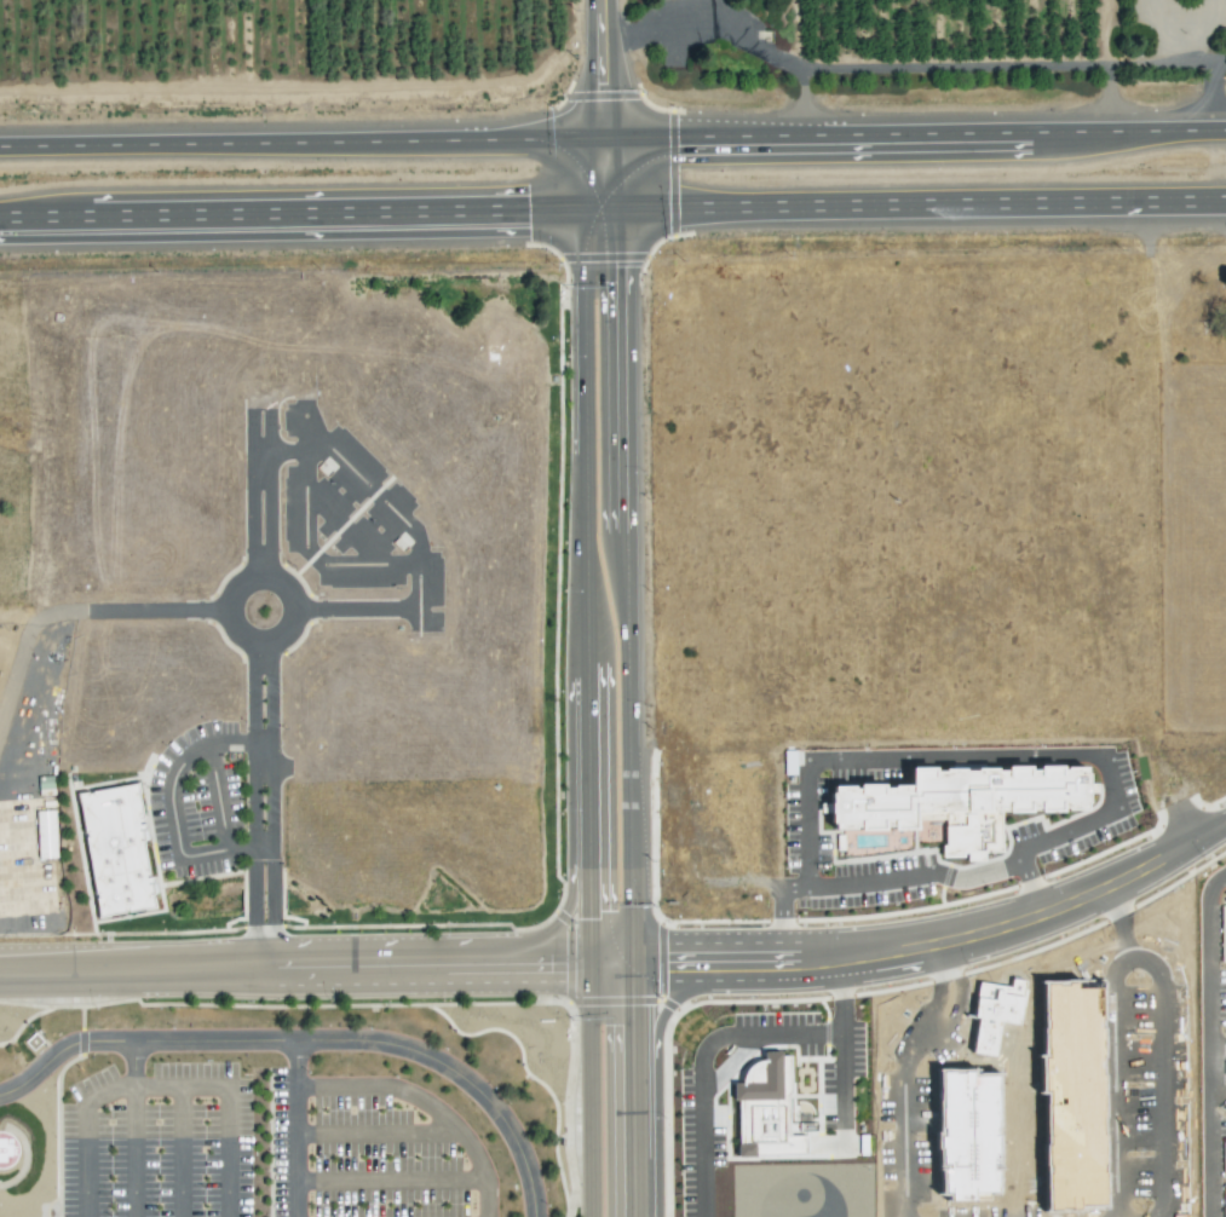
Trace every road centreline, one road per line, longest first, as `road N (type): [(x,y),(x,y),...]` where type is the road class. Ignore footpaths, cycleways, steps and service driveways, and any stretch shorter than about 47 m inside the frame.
road 1 (residential): [(609,963),(609,204)]
road 2 (primary): [(1225,130),(608,140)]
road 3 (primary): [(609,204),(1225,200)]
road 4 (primary): [(0,213),(609,204)]
road 5 (residential): [(0,969),(609,963)]
road 6 (primary): [(608,140),(0,146)]
road 7 (residential): [(634,1216),(638,1003),(609,963)]
road 8 (residential): [(609,963),(592,1002),(595,1216)]
road 9 (residential): [(608,140),(606,0)]

